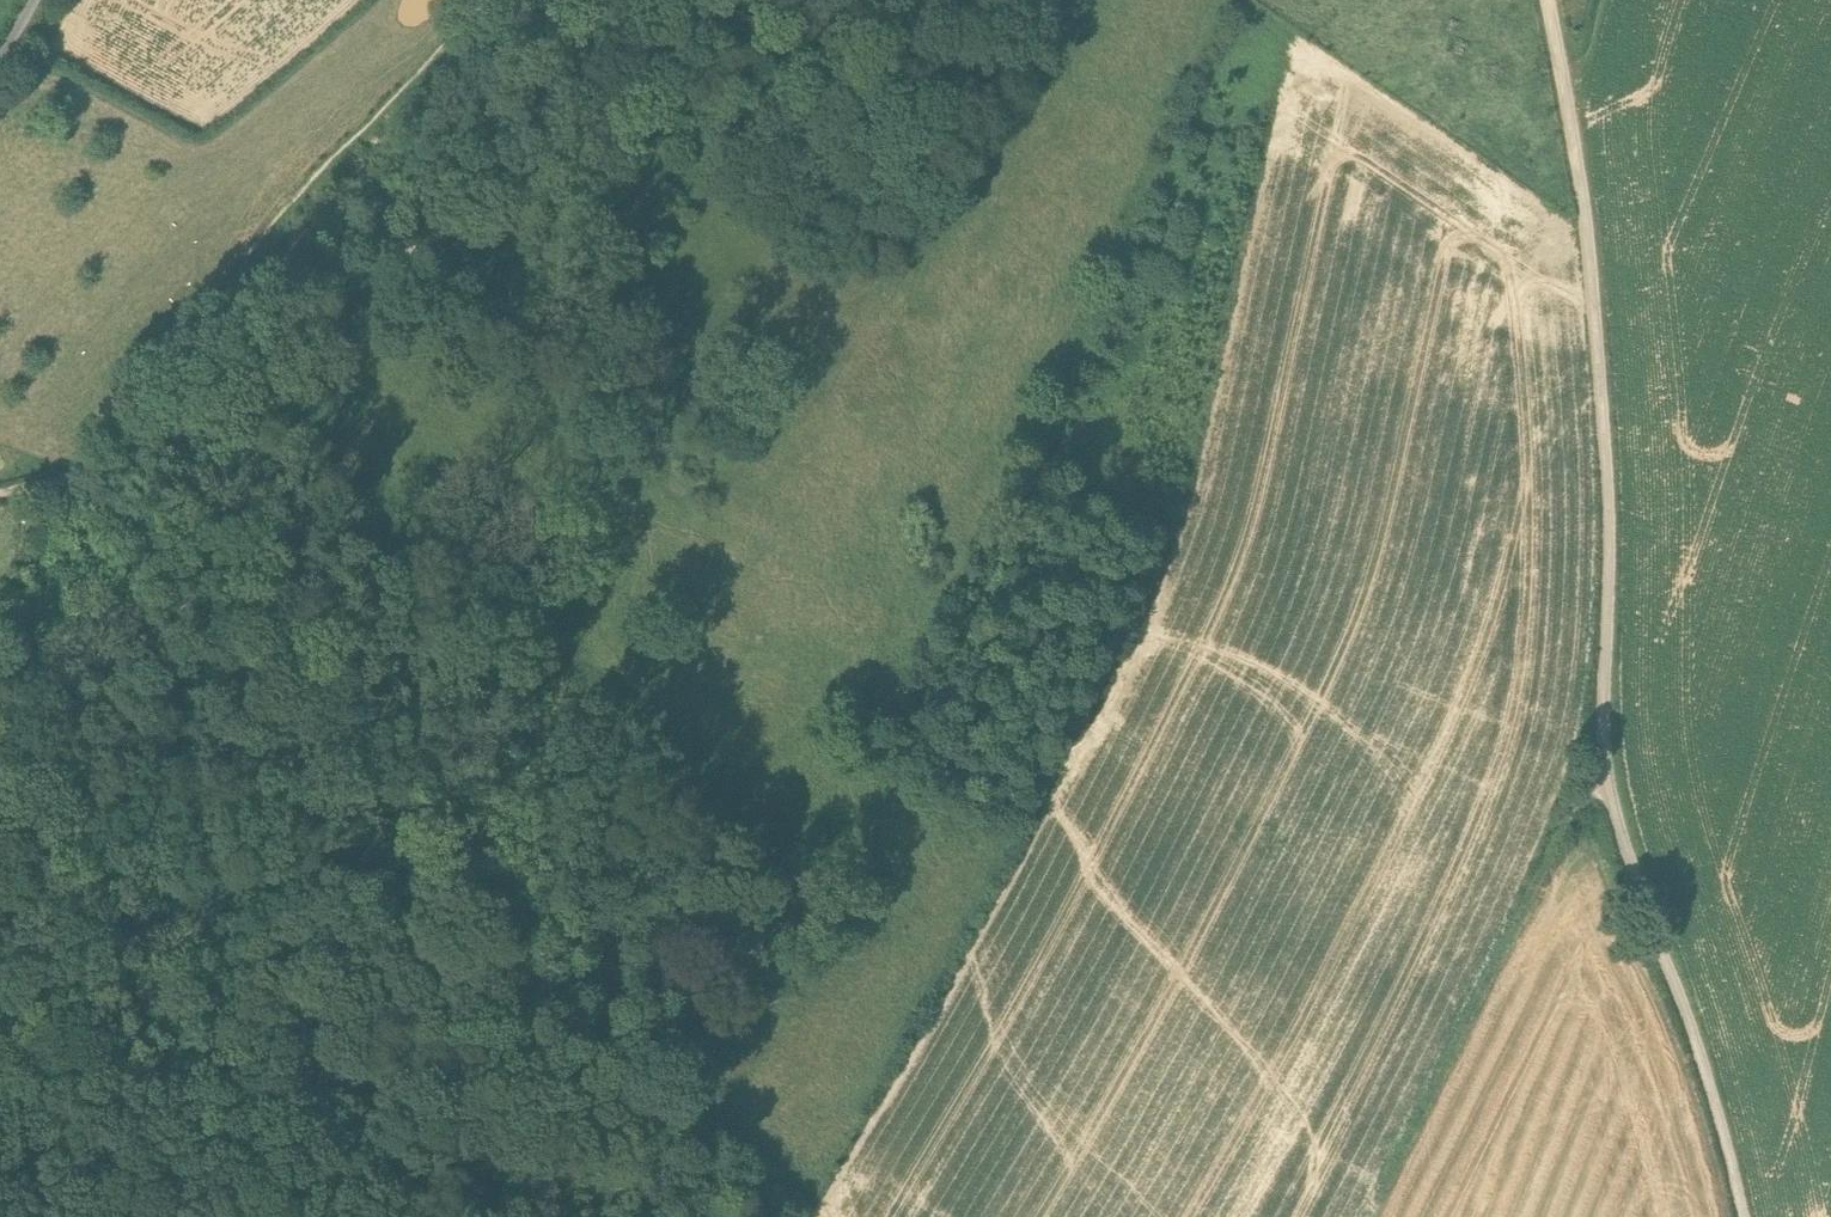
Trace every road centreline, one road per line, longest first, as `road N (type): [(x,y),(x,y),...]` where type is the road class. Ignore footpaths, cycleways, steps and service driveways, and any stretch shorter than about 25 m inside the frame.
road 1 (unclassified): [(1743,1216),(1707,1078),(1603,772),(1605,465),(1585,219),(1547,0)]
road 2 (track): [(66,482),(144,453),(219,404),(358,283),(528,199),(850,0)]
road 3 (track): [(1603,772),(1385,1184)]

